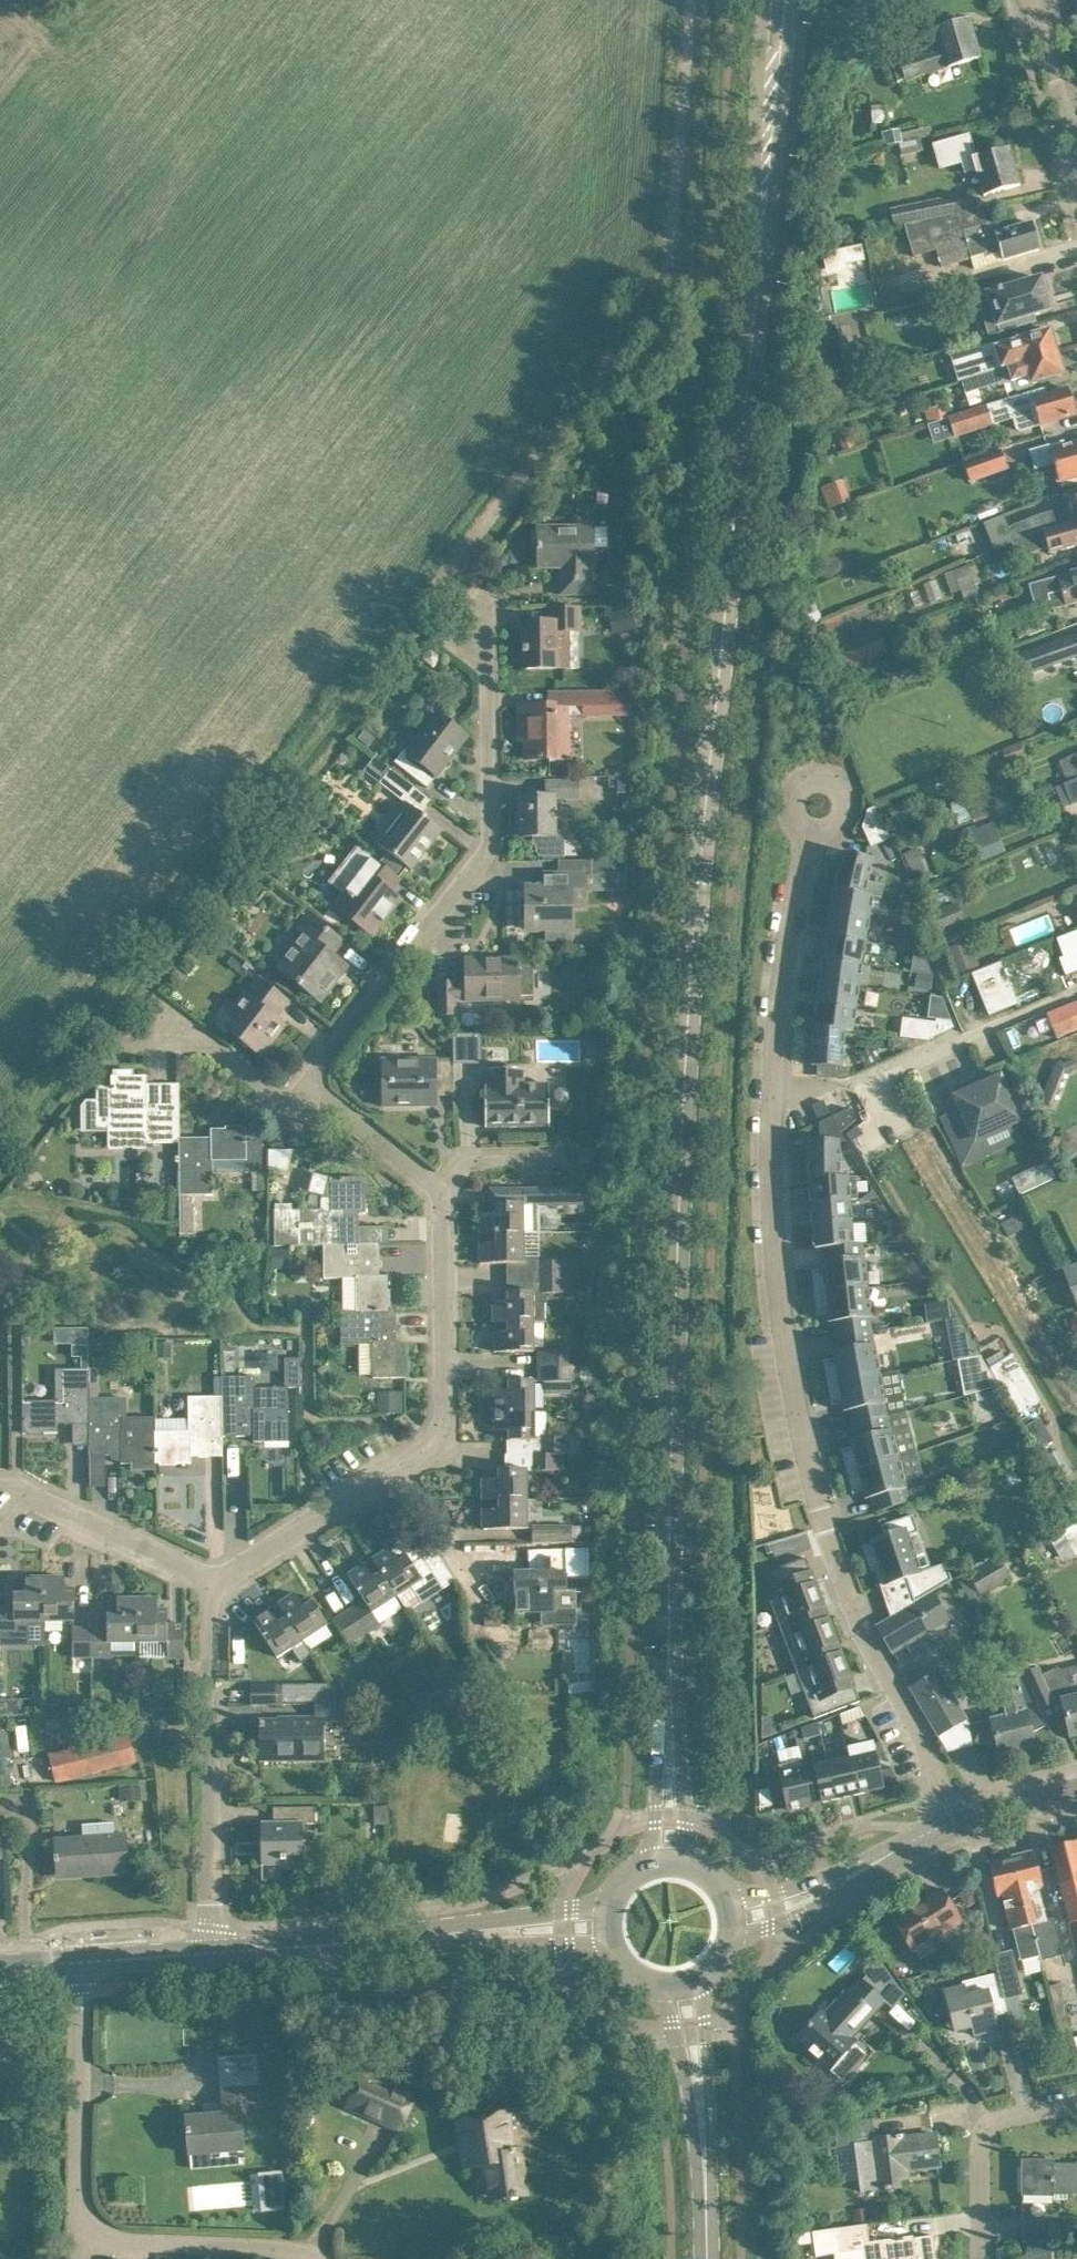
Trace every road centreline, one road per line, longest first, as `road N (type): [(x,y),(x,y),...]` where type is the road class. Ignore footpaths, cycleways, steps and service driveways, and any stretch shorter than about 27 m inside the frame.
road 1 (secondary): [(670,1637),(688,1007),(778,0)]
road 2 (residential): [(951,1825),(929,1751),(843,1584),(789,1374),(772,1227),(774,1094),(810,831)]
road 3 (unclassified): [(417,602),(436,579),(453,575),(667,270),(691,0)]
road 4 (residential): [(317,1080),(487,864),(499,815),(494,607)]
road 5 (track): [(136,974),(417,602)]
road 6 (tertiary): [(607,1927),(216,1958)]
road 7 (residential): [(216,1958),(211,1578)]
road 8 (residential): [(402,1465),(439,1441),(458,1411),(455,1189)]
road 9 (unclassified): [(803,1092),(849,1084),(1076,994)]
road 10 (residential): [(91,2246),(87,1962)]
road 11 (secondary): [(706,2240),(712,2204),(704,1977)]
road 12 (secondary): [(655,1985),(685,2074),(706,2240)]
road 13 (tertiary): [(722,1960),(755,1931),(805,1915),(921,1836)]
road 14 (residential): [(211,1578),(138,1528),(39,1484),(0,1484)]
road 15 (secondary): [(694,1865),(670,1637)]
road 16 (secondary): [(670,1637),(652,1864)]
road 17 (tertiary): [(921,1836),(783,1891),(753,1894),(712,1877)]
road 18 (residential): [(211,1578),(402,1465)]
road 19 (track): [(0,1147),(136,974)]
road 20 (residential): [(1076,2102),(1018,2113),(994,2127),(984,2152),(984,2258)]
road 21 (residential): [(300,2258),(91,2246)]
road 22 (residential): [(455,1189),(317,1080)]
road 23 (residential): [(810,831),(842,816),(835,781),(799,780),(788,803),(798,825)]
road 24 (residential): [(317,1080),(277,1080),(180,1017)]
road 25 (residential): [(469,1598),(466,1549),(402,1465)]
road 26 (residential): [(455,1189),(483,1145),(566,1135)]
road 27 (tertiary): [(216,1958),(87,1962)]
road 28 (tertiary): [(1076,1793),(951,1825)]
road 29 (unclassified): [(1076,116),(1039,0)]

